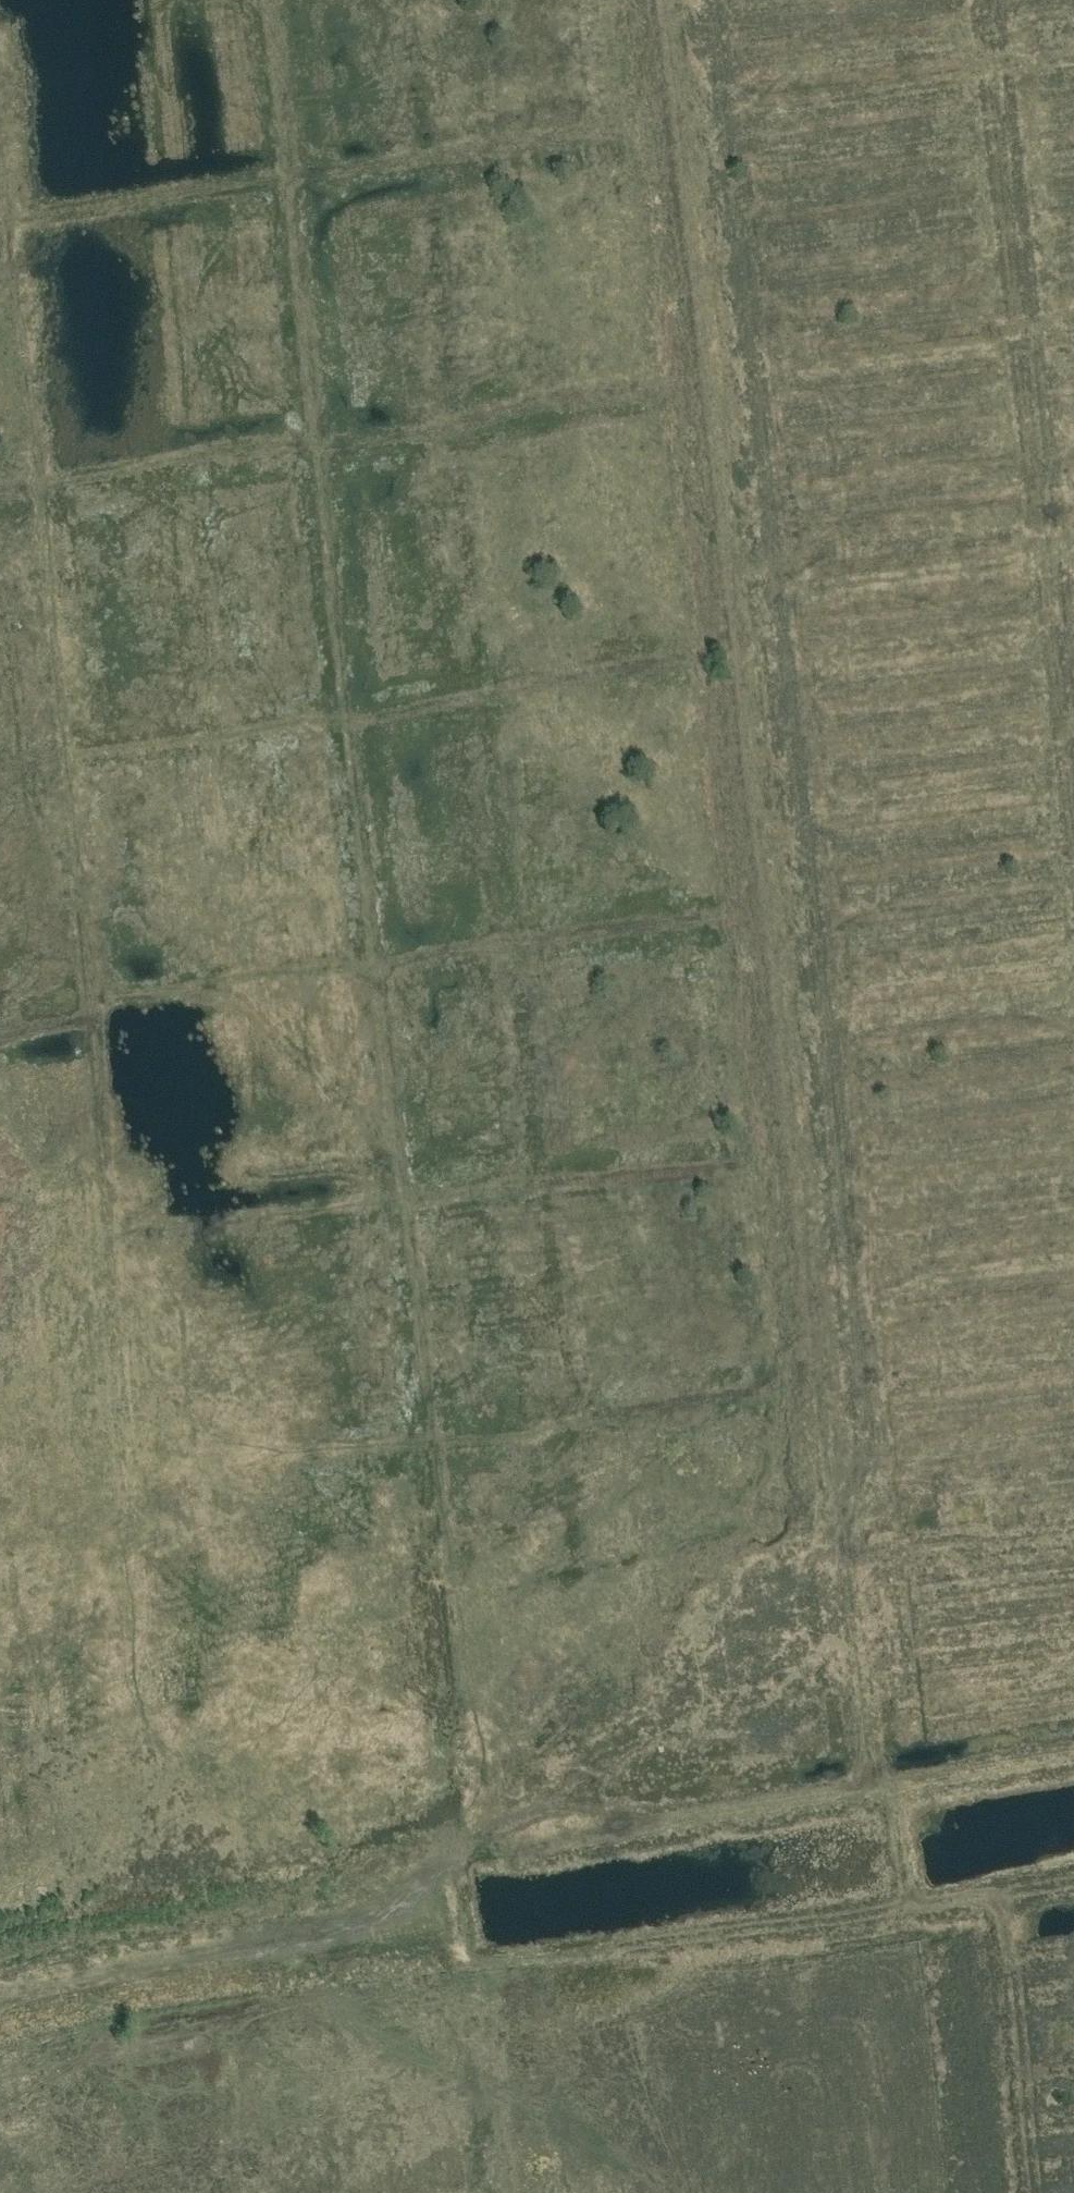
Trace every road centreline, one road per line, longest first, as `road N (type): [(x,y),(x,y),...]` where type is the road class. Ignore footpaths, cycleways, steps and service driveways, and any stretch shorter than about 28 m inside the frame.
road 1 (track): [(0,1987),(277,1947)]

